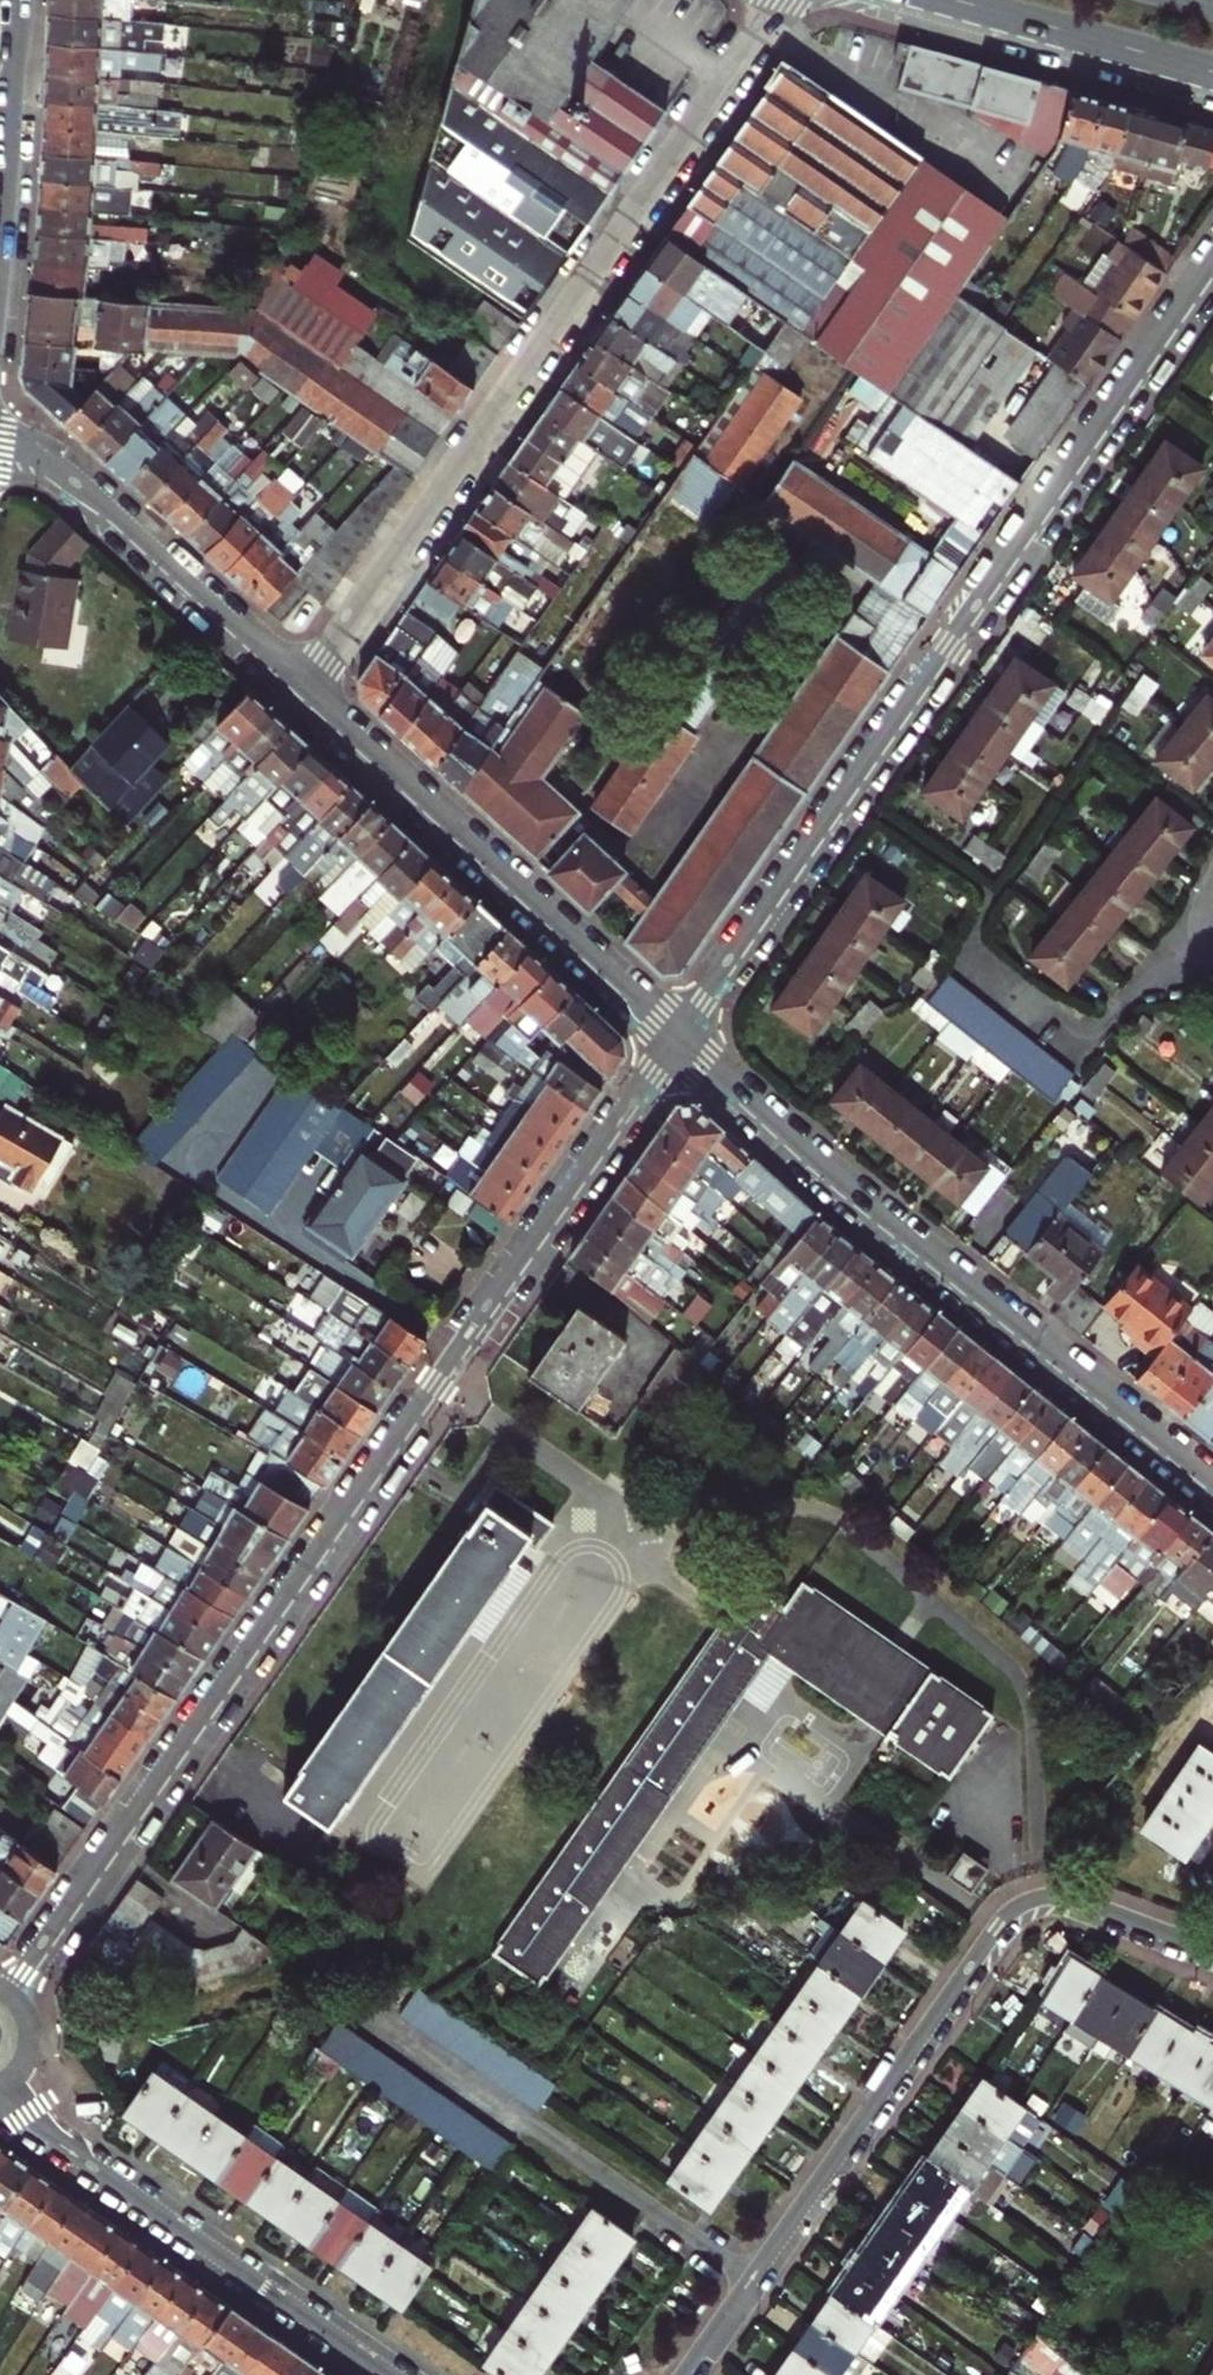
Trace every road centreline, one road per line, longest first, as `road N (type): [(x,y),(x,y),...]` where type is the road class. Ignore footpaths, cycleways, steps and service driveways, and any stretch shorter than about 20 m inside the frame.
road 1 (residential): [(677,1034),(1,2002)]
road 2 (residential): [(1212,263),(677,1034)]
road 3 (residential): [(784,0),(301,682)]
road 4 (residential): [(683,2374),(1010,1914),(1032,1900),(1064,1898),(1212,1951)]
road 5 (tertiary): [(1212,1482),(833,1174),(677,1034)]
road 6 (tertiary): [(677,1034),(301,682)]
road 7 (residential): [(0,2079),(66,2145),(392,2374)]
road 8 (tertiary): [(301,682),(68,473),(0,434)]
road 9 (primary): [(961,0),(1212,71)]

